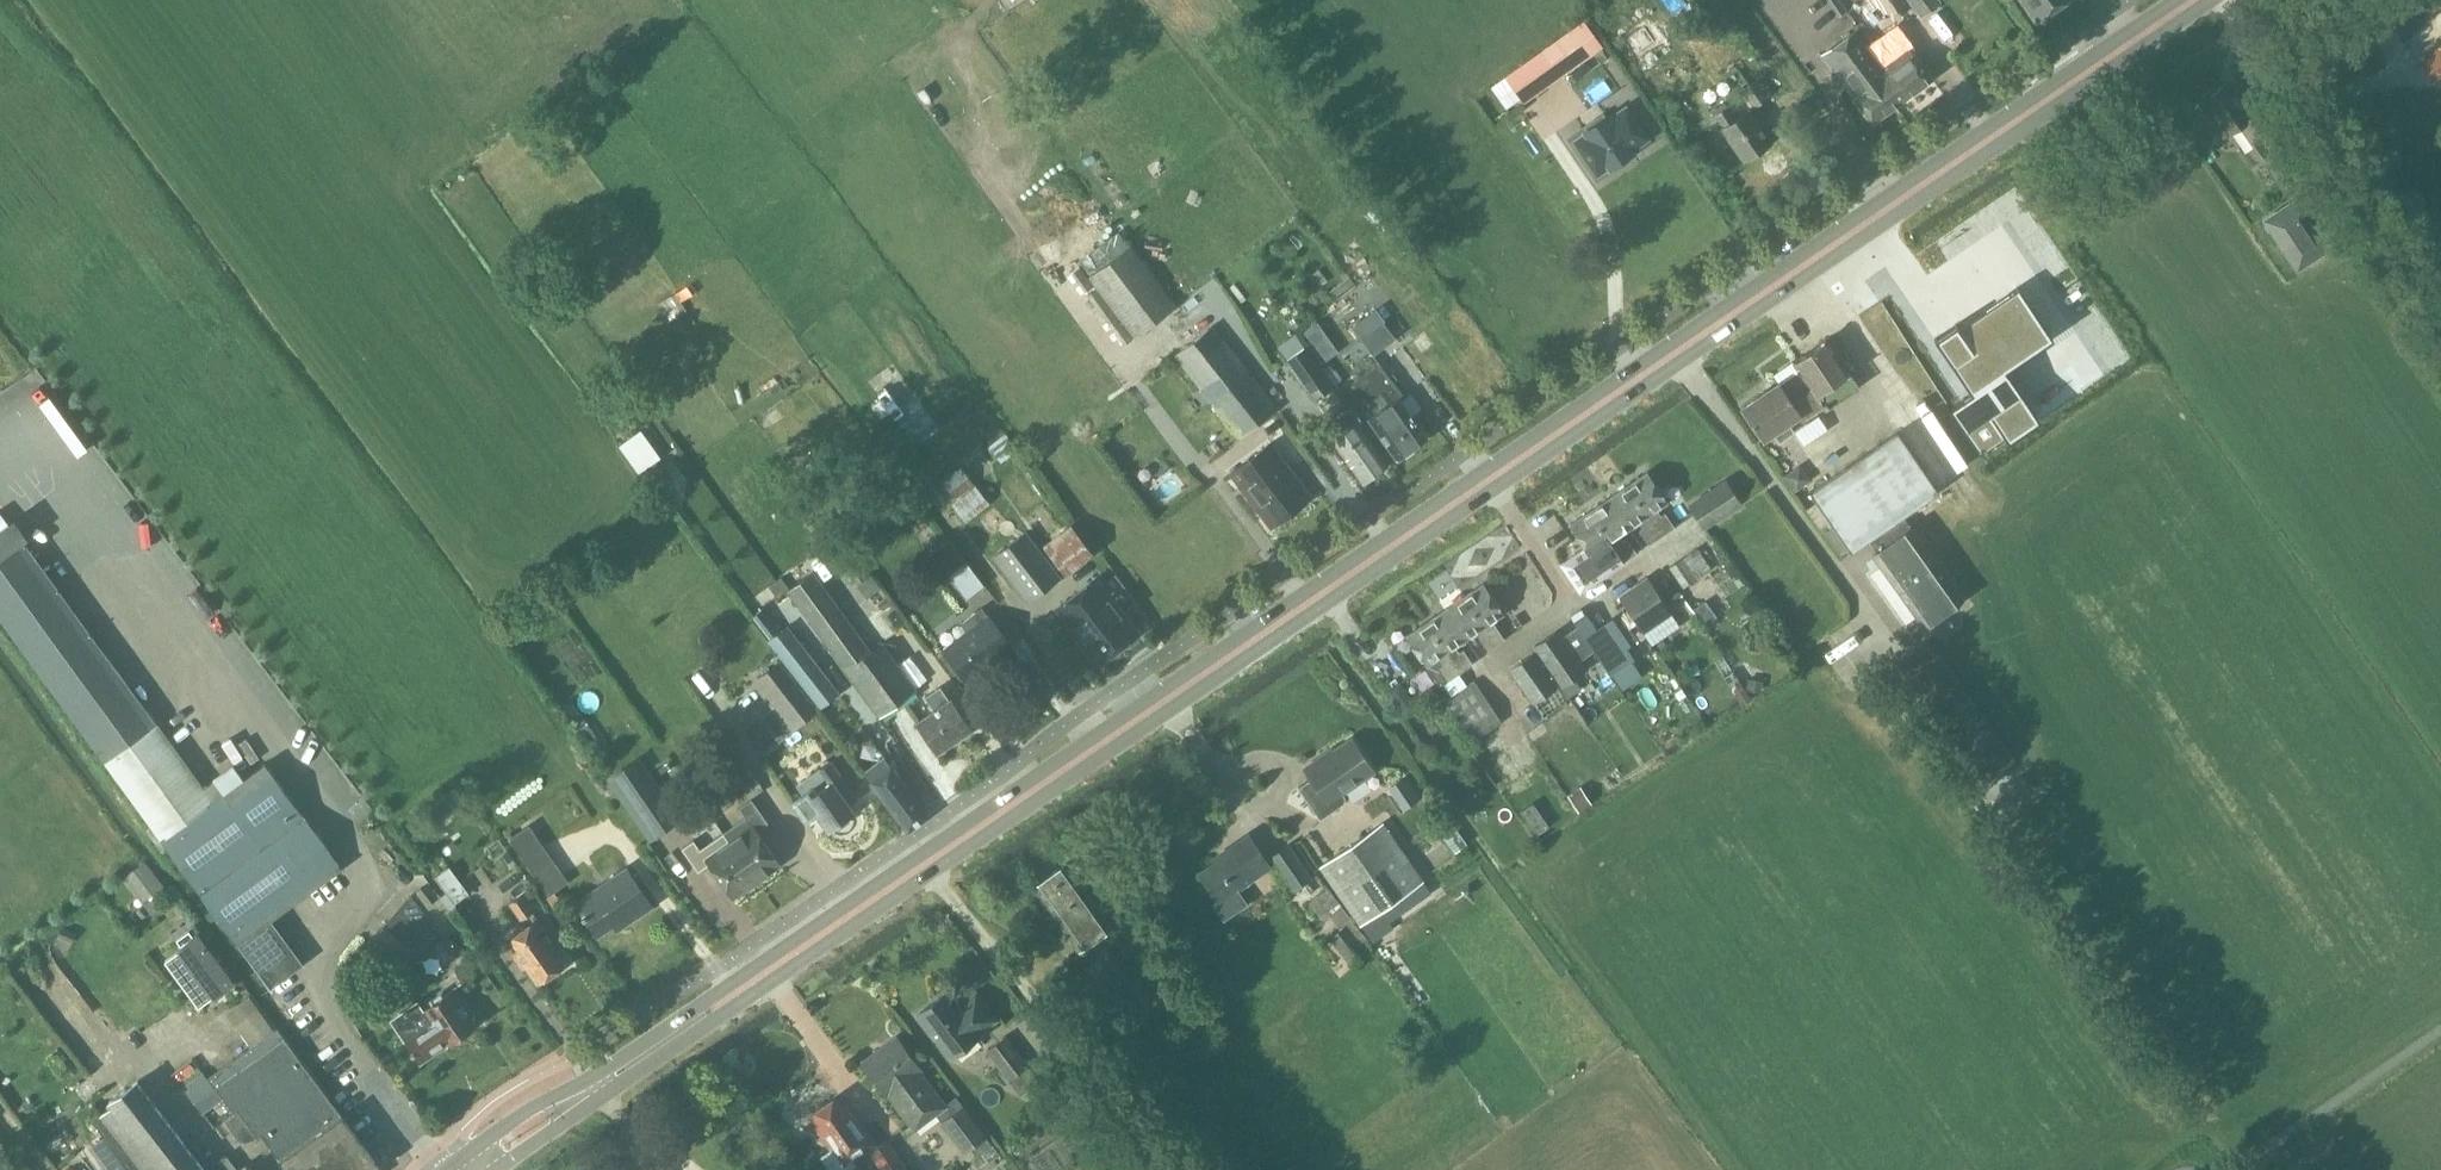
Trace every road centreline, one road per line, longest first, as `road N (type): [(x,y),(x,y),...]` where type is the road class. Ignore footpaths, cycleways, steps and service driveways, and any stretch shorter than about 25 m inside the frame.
road 1 (primary): [(474,1169),(2189,0)]
road 2 (track): [(2440,323),(2241,27)]
road 3 (track): [(1155,1147),(957,906)]

